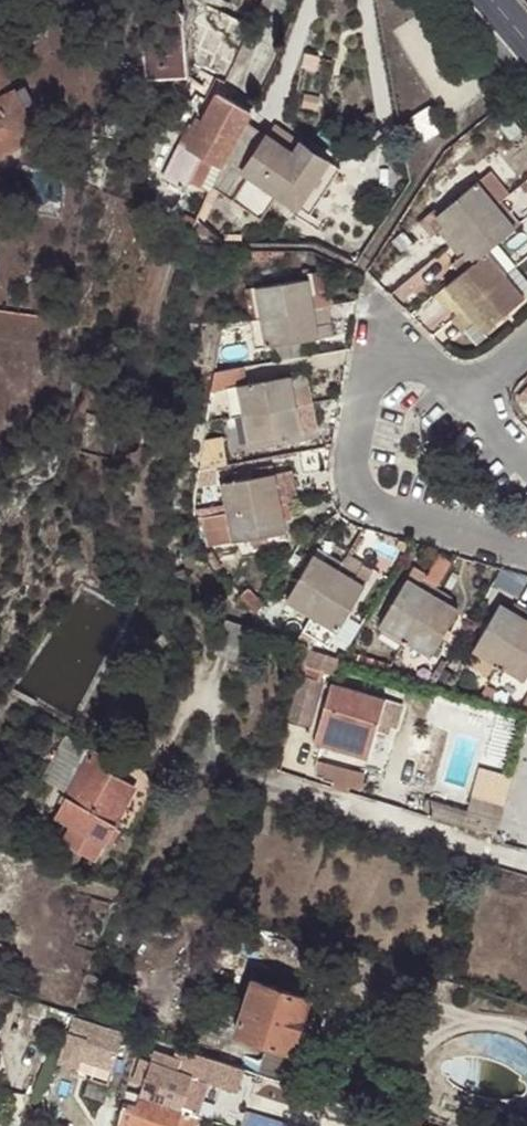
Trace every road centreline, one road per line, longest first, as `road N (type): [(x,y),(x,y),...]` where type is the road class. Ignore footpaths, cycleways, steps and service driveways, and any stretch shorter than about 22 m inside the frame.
road 1 (residential): [(526,555),(388,515),(366,503),(356,484),(354,432),(365,388),(383,370),(426,365),(466,395)]
road 2 (residential): [(526,858),(267,781)]

